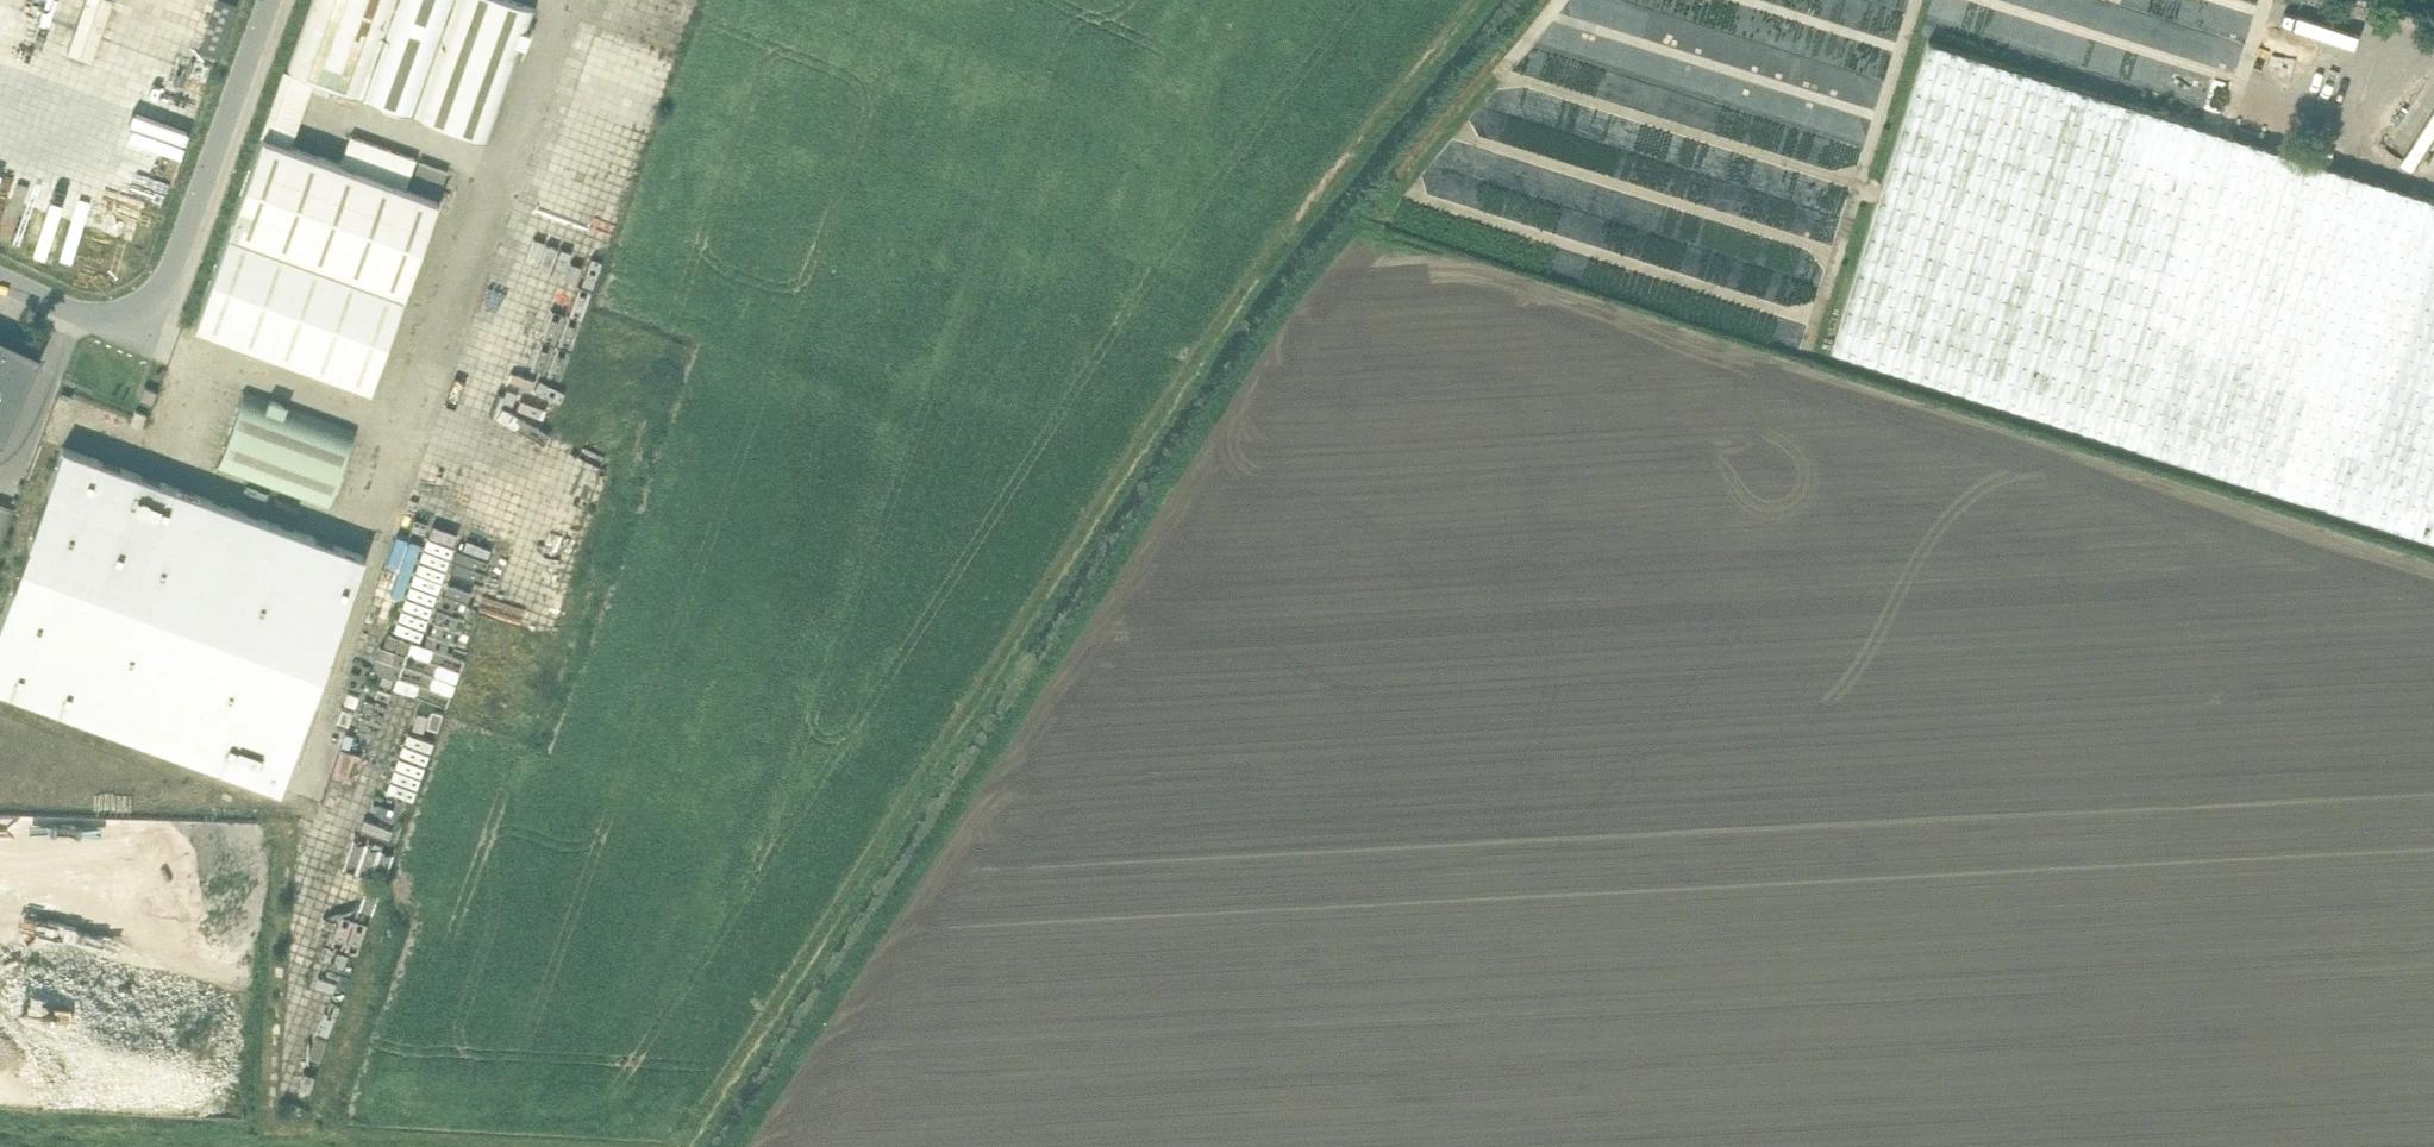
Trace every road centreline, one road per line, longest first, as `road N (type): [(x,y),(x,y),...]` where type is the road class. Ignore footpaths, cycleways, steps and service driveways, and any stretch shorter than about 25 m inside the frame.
road 1 (unclassified): [(0,283),(99,323),(155,313),(202,221),(278,0)]

